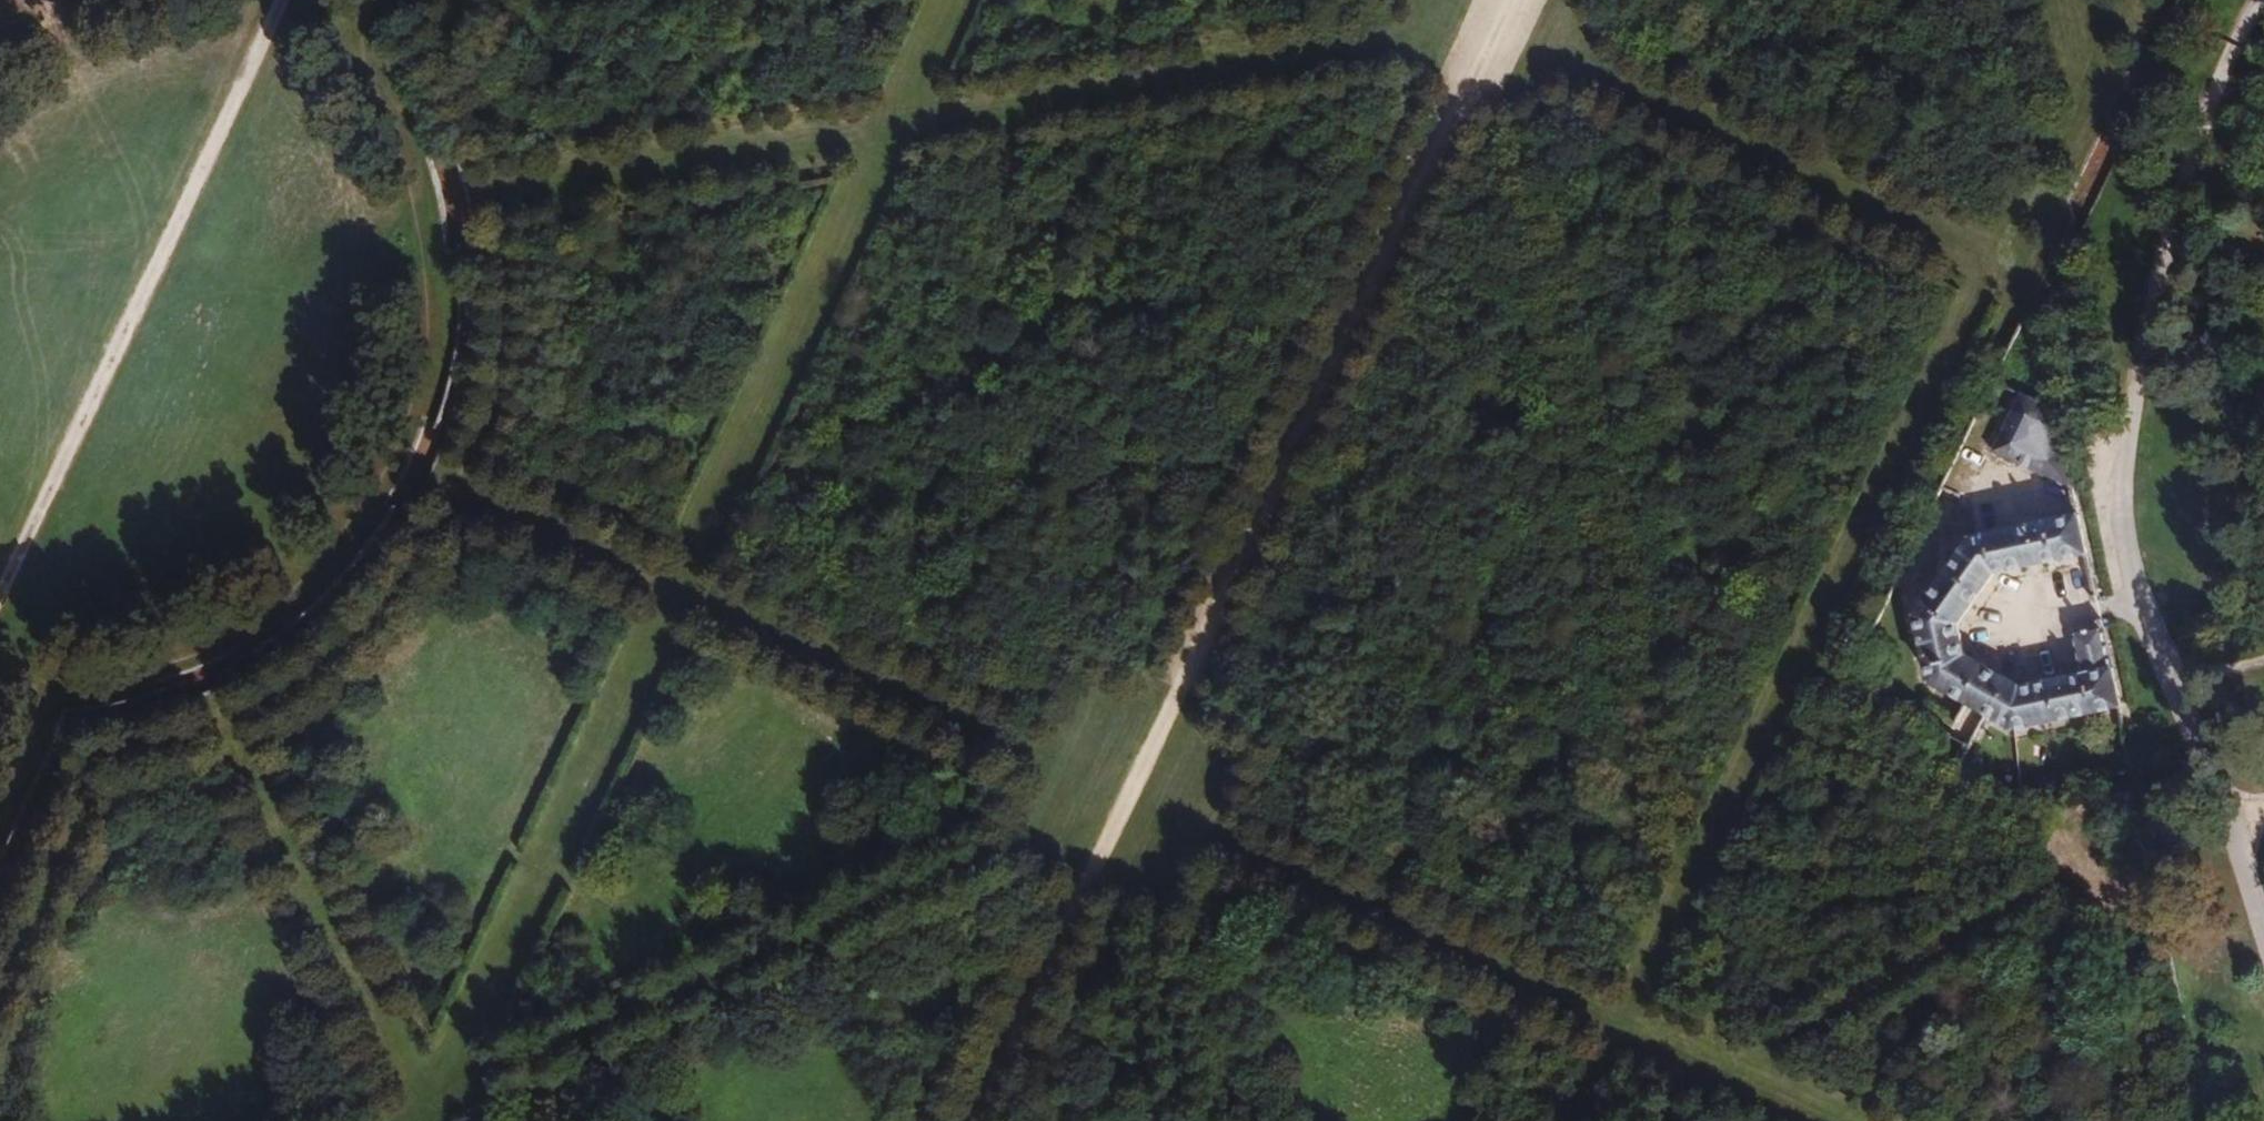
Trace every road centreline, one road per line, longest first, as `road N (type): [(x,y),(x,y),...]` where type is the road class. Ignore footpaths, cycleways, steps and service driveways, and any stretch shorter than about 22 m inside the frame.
road 1 (track): [(0,616),(282,0)]
road 2 (track): [(272,20),(122,57),(36,107),(0,144)]

